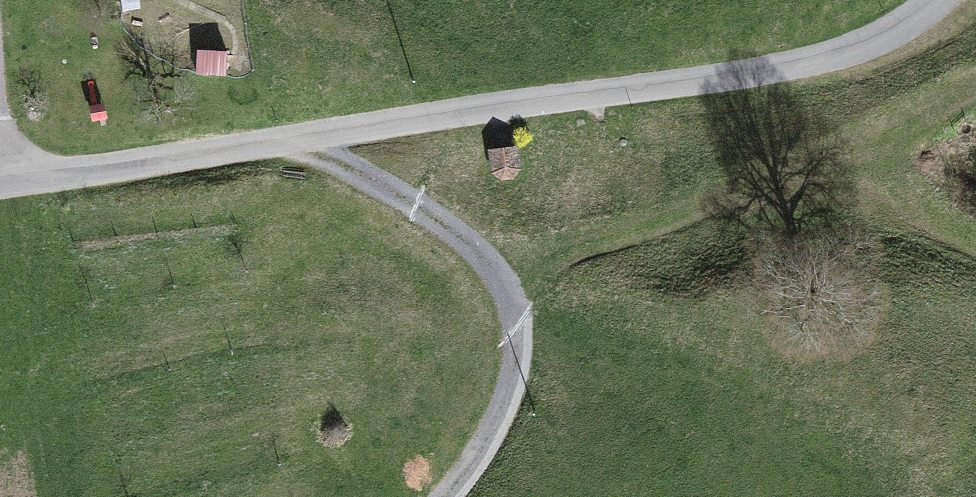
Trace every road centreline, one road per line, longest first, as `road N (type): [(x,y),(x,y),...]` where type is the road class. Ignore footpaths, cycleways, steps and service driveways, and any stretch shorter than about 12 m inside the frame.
road 1 (unclassified): [(946,0),(921,19),(815,63),(287,141),(0,195)]
road 2 (track): [(287,141),(424,212),(481,258),(512,311),(517,358),(505,411),(446,496)]

